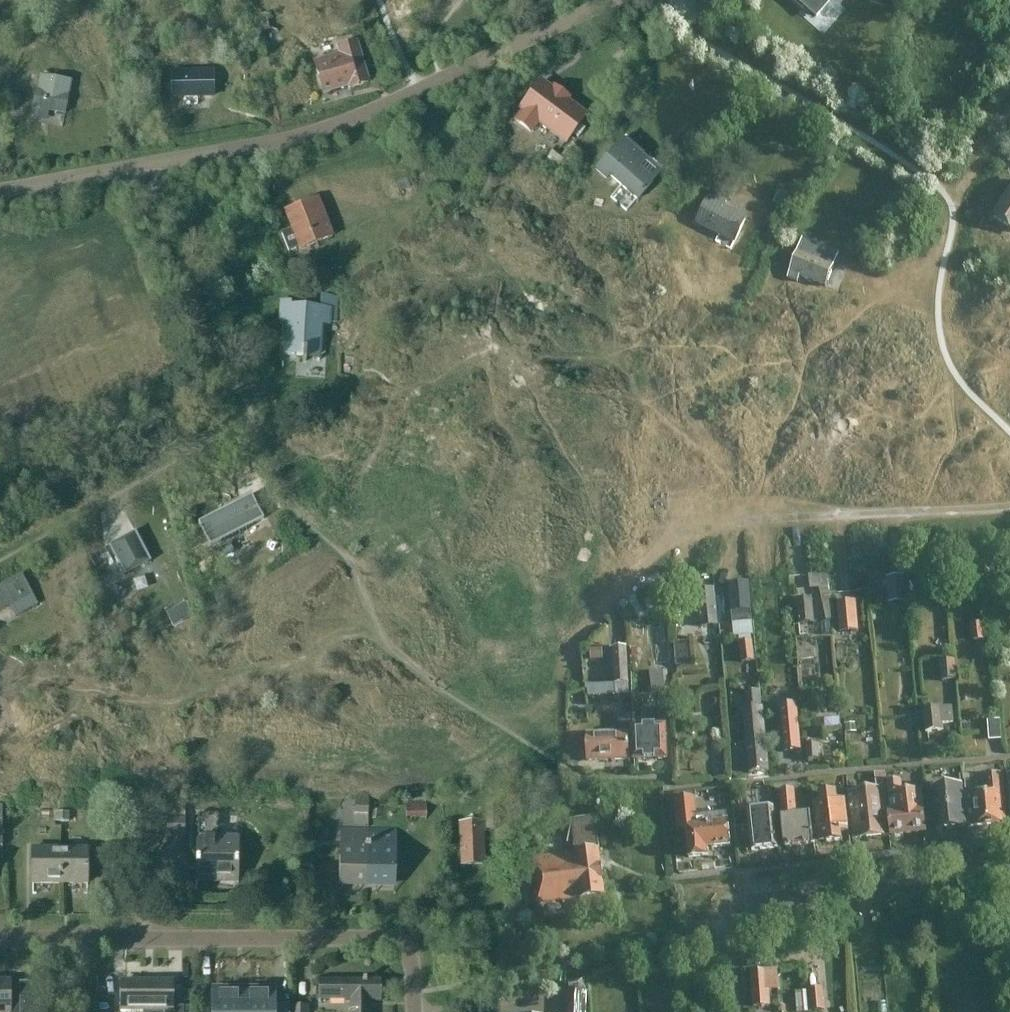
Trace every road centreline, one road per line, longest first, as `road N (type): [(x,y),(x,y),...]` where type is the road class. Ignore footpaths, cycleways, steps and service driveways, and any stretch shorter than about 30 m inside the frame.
road 1 (residential): [(0,199),(311,133),(620,0)]
road 2 (residential): [(0,938),(384,939),(409,967),(414,1011)]
road 3 (residential): [(736,1011),(728,933),(749,905),(1009,872)]
road 4 (residential): [(656,0),(666,21),(875,144),(951,201)]

